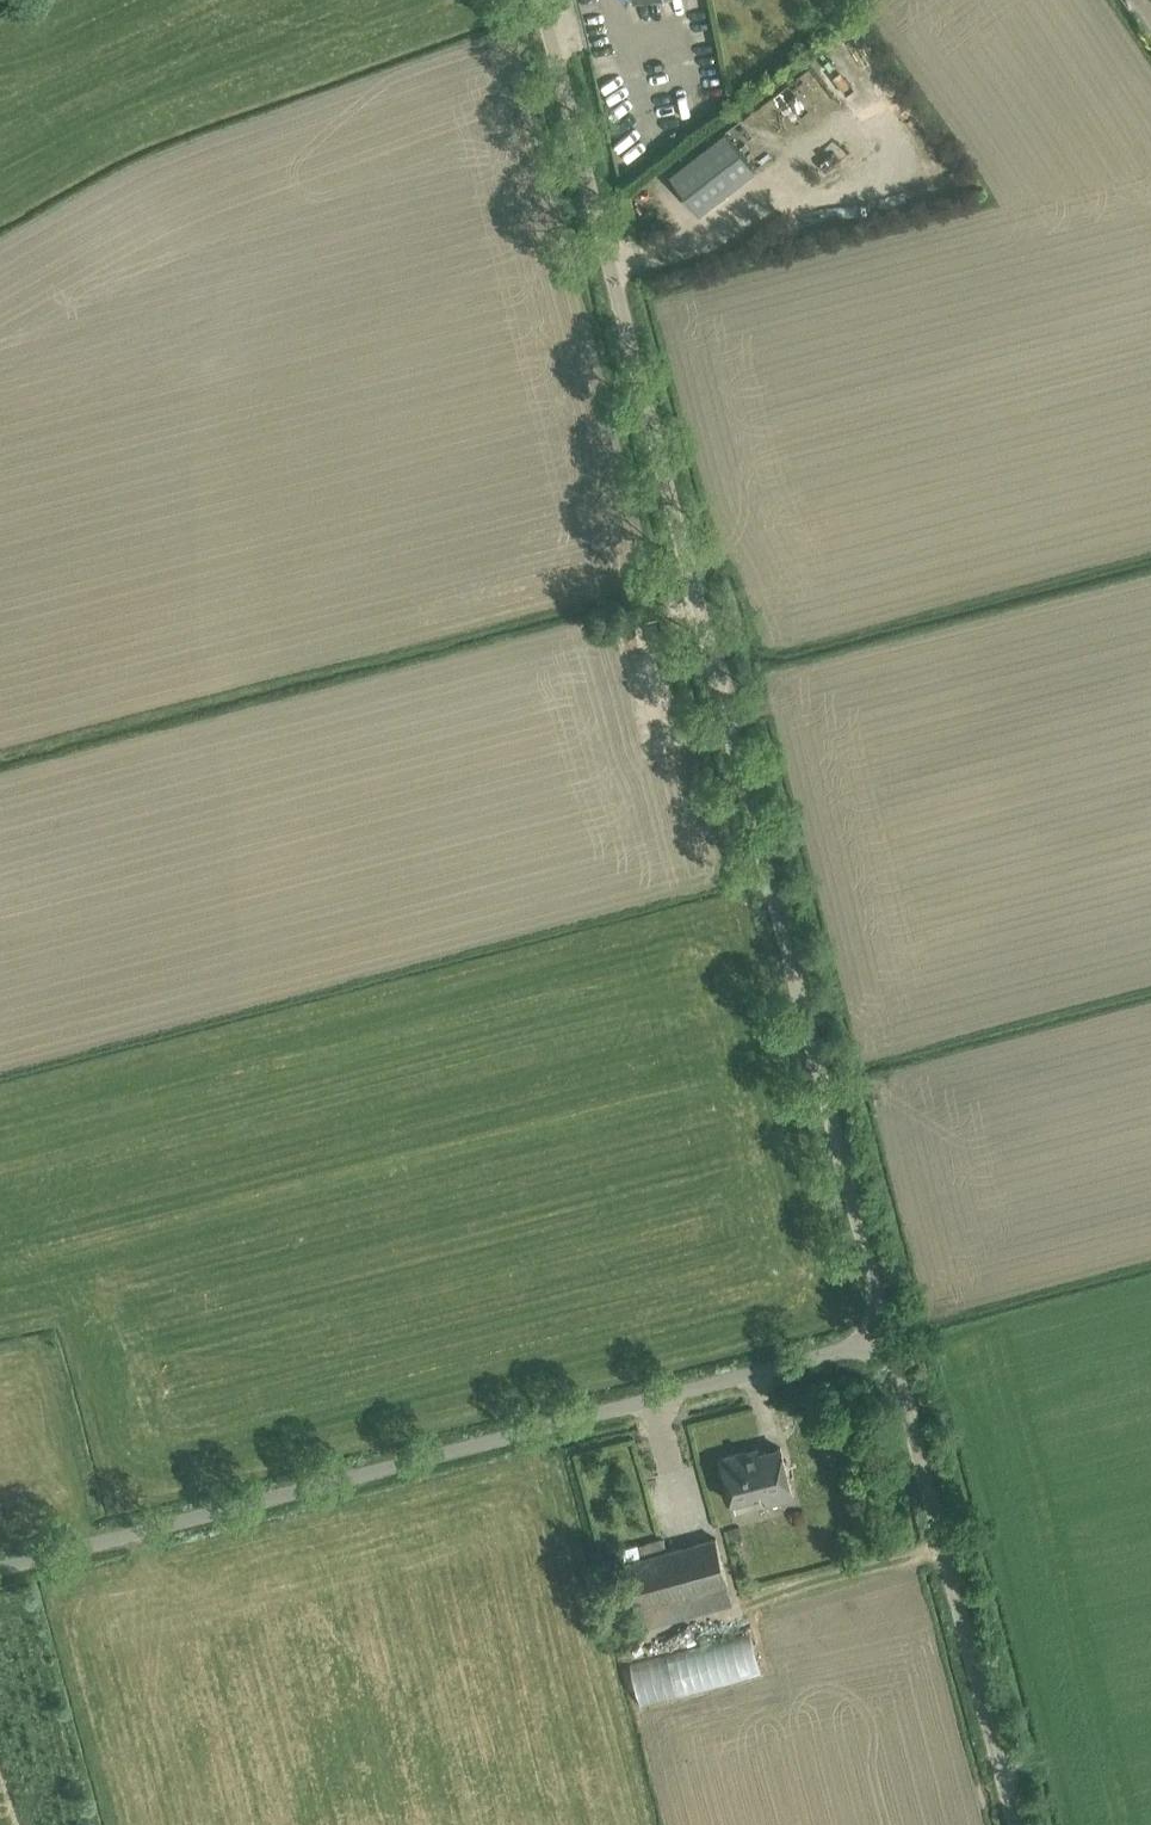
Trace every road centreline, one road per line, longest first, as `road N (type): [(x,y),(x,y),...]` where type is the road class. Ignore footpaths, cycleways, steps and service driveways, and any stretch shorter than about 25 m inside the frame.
road 1 (unclassified): [(890,1339),(534,0)]
road 2 (unclassified): [(890,1339),(0,1558)]
road 3 (unclassified): [(1015,1824),(890,1339)]

